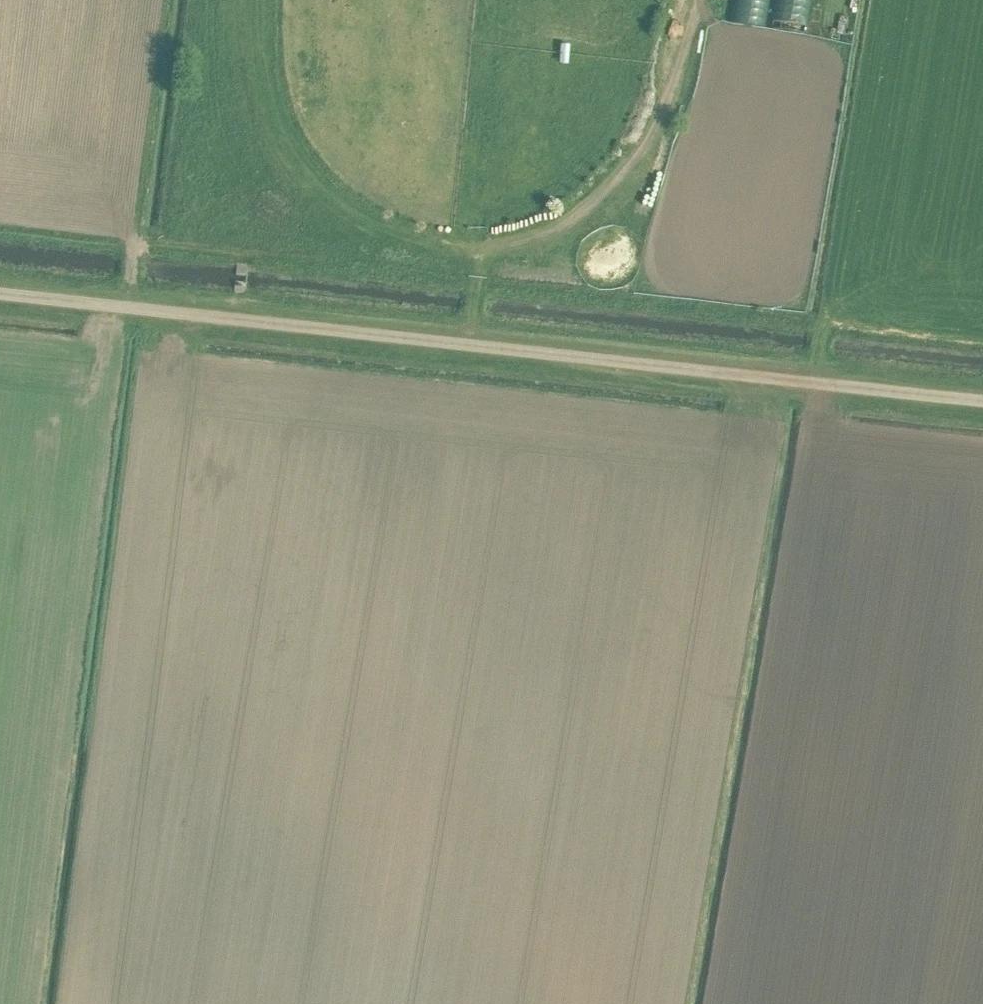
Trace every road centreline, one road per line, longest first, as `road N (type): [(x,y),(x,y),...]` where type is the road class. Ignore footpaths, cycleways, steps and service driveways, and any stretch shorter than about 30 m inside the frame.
road 1 (unclassified): [(982,402),(0,294)]

